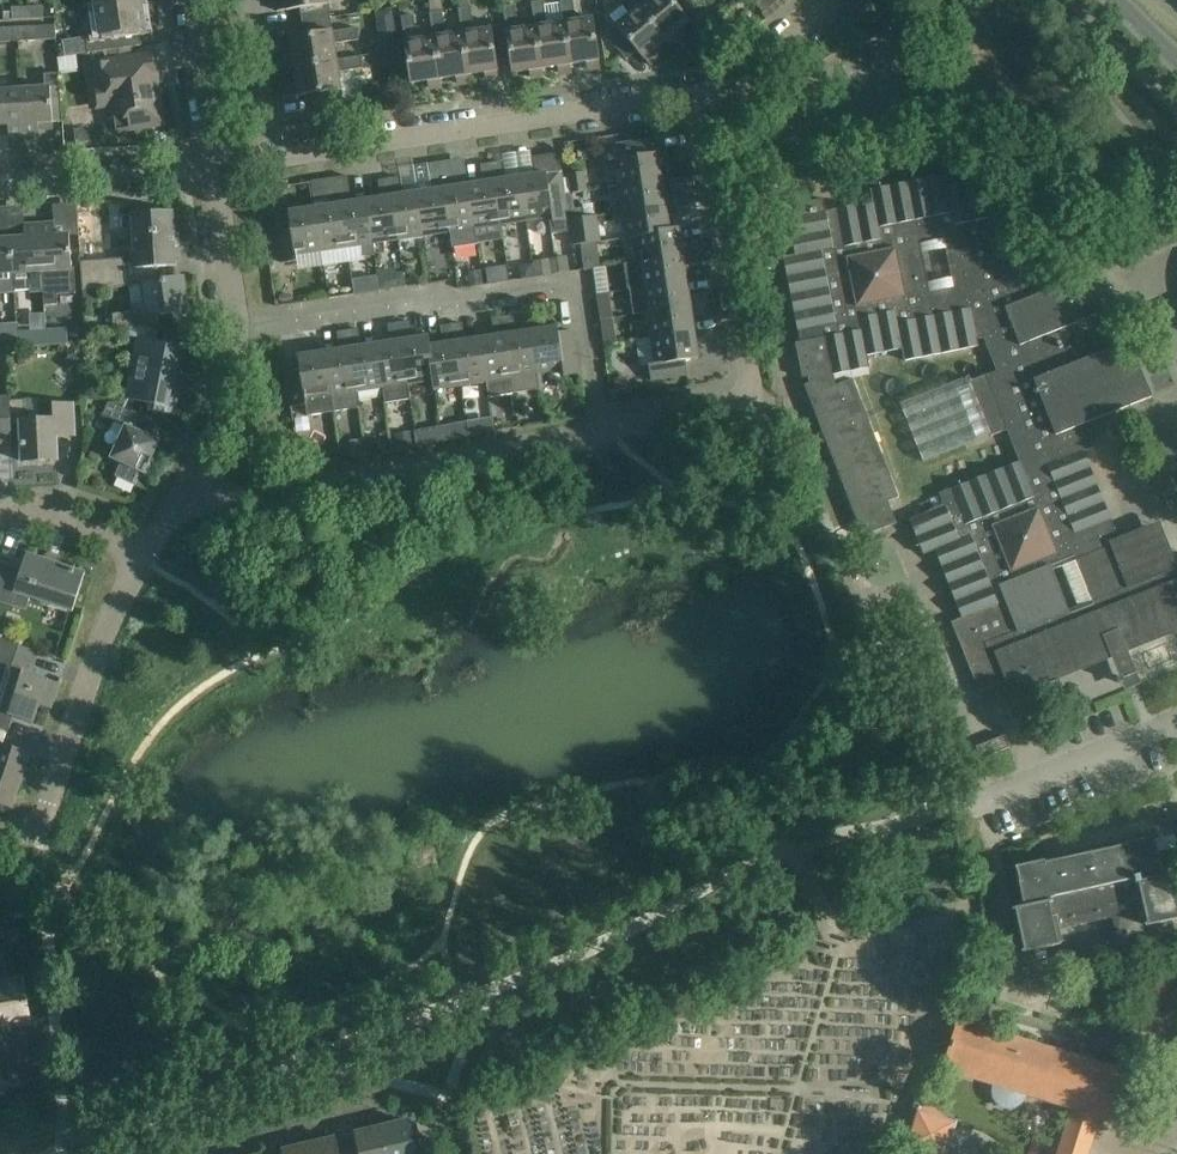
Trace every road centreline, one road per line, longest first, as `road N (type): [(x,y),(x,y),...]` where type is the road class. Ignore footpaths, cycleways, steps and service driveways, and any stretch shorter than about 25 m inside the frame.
road 1 (residential): [(606,430),(590,274),(235,330)]
road 2 (residential): [(712,91),(762,387),(606,430)]
road 3 (residential): [(275,155),(712,91)]
road 4 (residential): [(606,430),(173,510)]
road 5 (residential): [(0,837),(36,826),(48,808),(109,616),(145,555)]
road 6 (residential): [(0,180),(216,164)]
road 7 (residential): [(989,799),(1176,719)]
road 8 (residential): [(173,510),(229,386),(235,330)]
road 9 (residential): [(235,330),(216,164)]
road 10 (residential): [(216,164),(191,0)]
road 11 (residential): [(275,155),(254,0)]
road 12 (residential): [(836,0),(712,91)]
road 13 (residential): [(0,519),(87,528),(145,555)]

